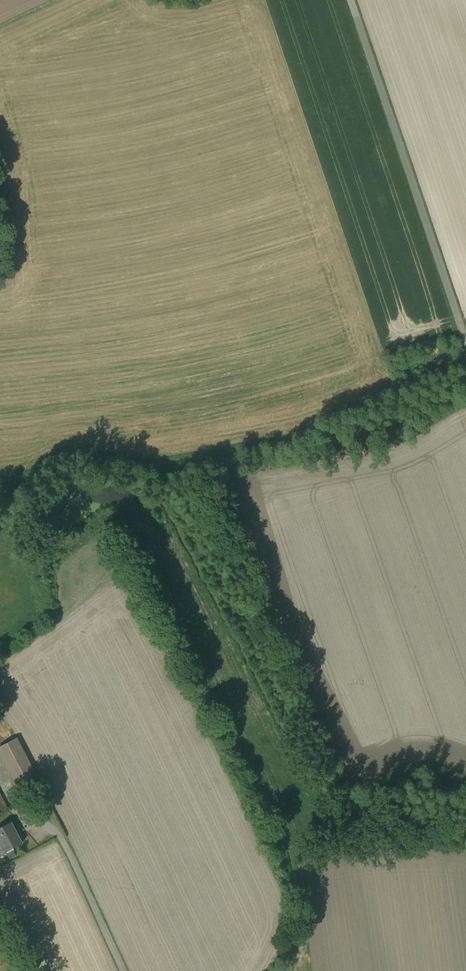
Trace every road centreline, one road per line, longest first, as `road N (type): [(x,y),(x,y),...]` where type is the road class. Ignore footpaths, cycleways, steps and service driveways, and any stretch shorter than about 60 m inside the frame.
road 1 (unclassified): [(465,332),(352,0)]

